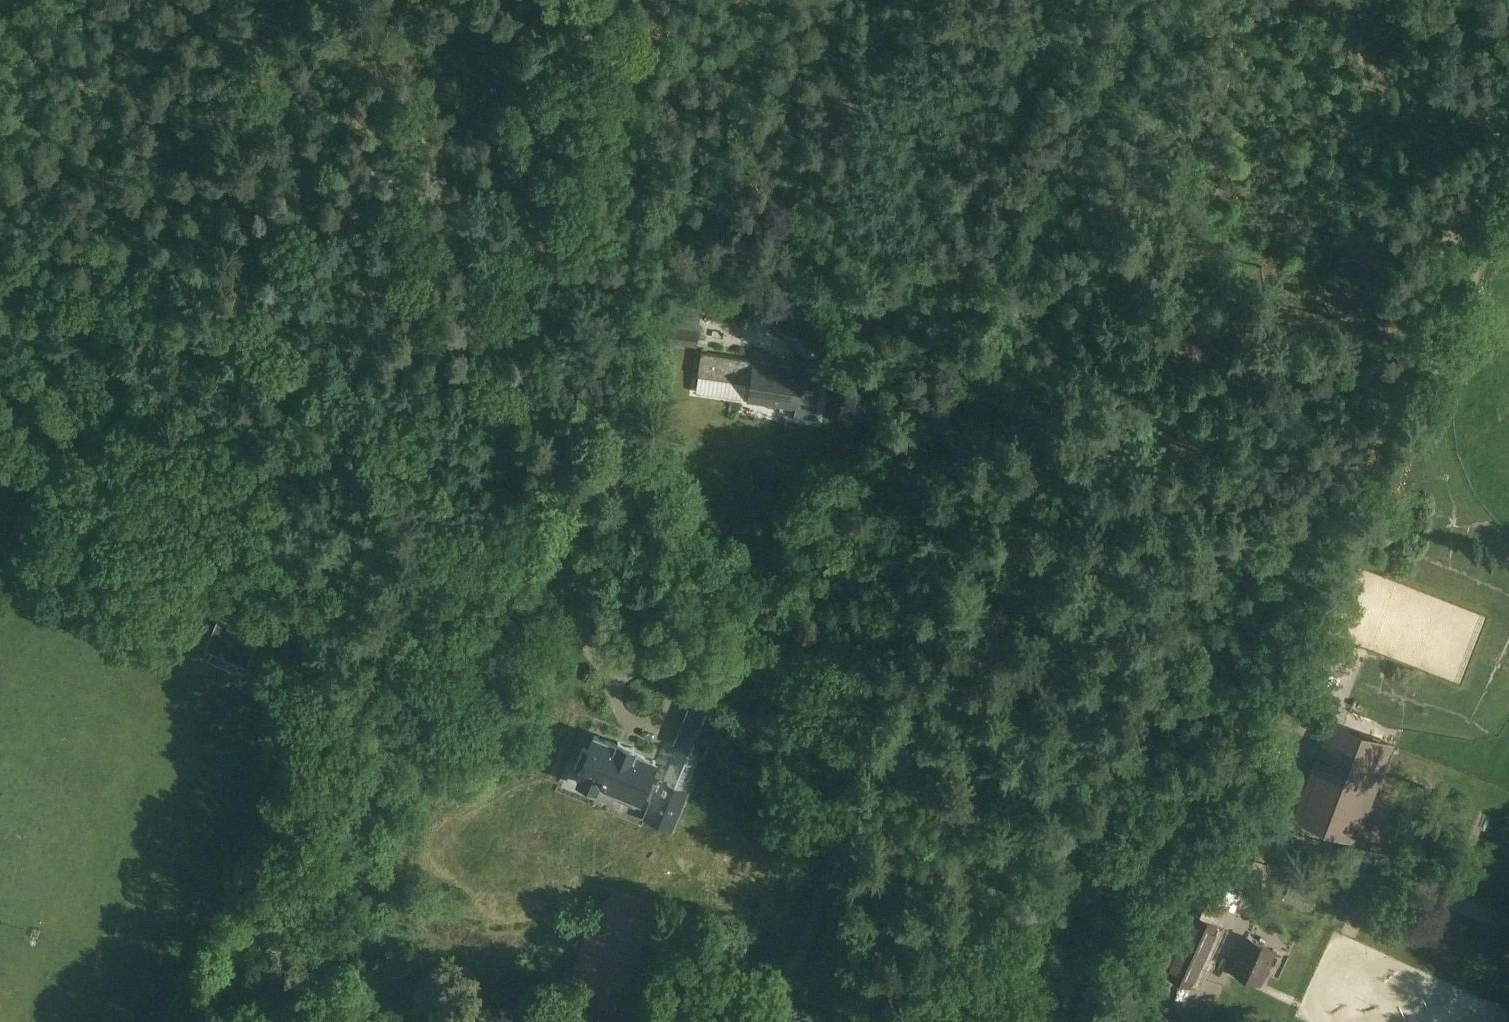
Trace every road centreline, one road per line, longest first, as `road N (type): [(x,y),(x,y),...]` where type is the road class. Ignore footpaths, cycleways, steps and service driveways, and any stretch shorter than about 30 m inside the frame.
road 1 (track): [(177,1021),(340,671),(324,636),(264,612)]

